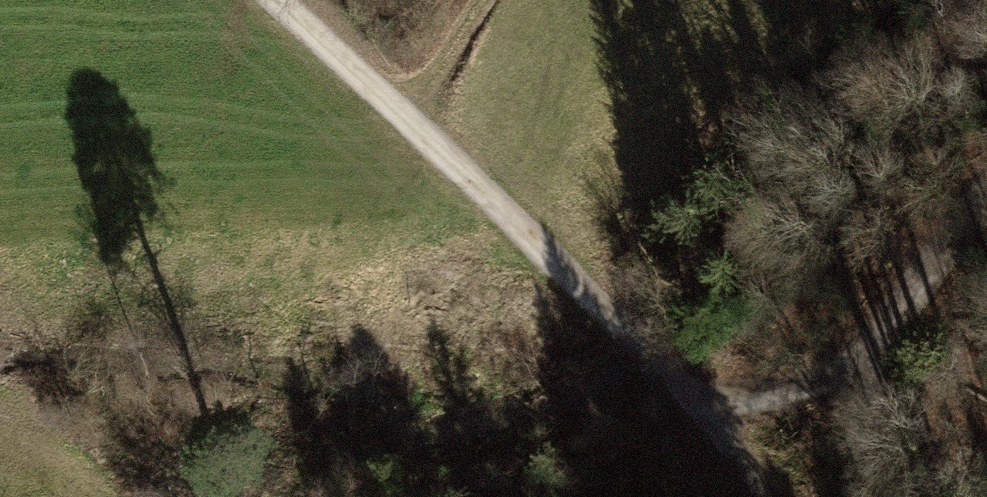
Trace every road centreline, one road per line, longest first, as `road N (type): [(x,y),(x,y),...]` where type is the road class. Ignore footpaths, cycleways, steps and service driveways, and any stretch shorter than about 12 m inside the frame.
road 1 (track): [(251,0),(434,139),(641,322),(771,496)]
road 2 (track): [(986,203),(944,252),(902,377),(708,409)]
road 3 (track): [(403,115),(471,0)]
road 4 (track): [(902,377),(857,496)]

